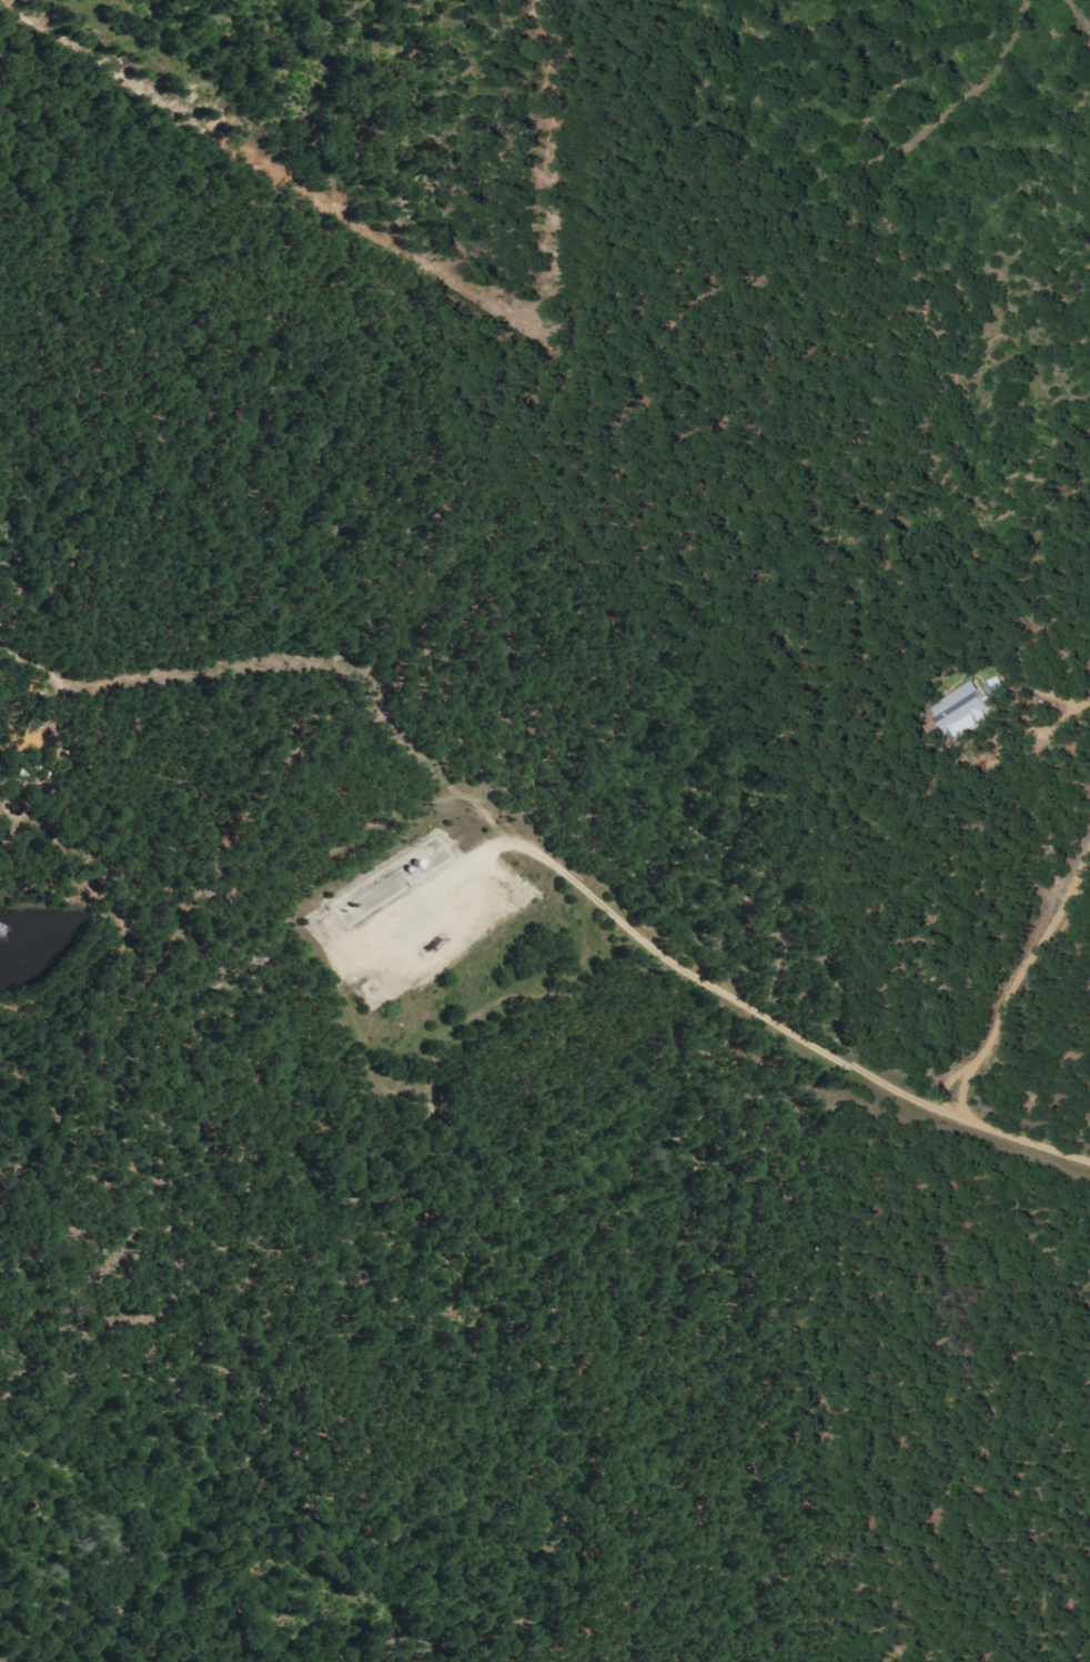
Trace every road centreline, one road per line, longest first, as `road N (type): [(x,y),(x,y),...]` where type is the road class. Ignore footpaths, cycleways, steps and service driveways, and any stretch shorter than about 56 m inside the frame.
road 1 (residential): [(1089,1155),(880,1074),(793,1026),(509,836),(411,898)]

